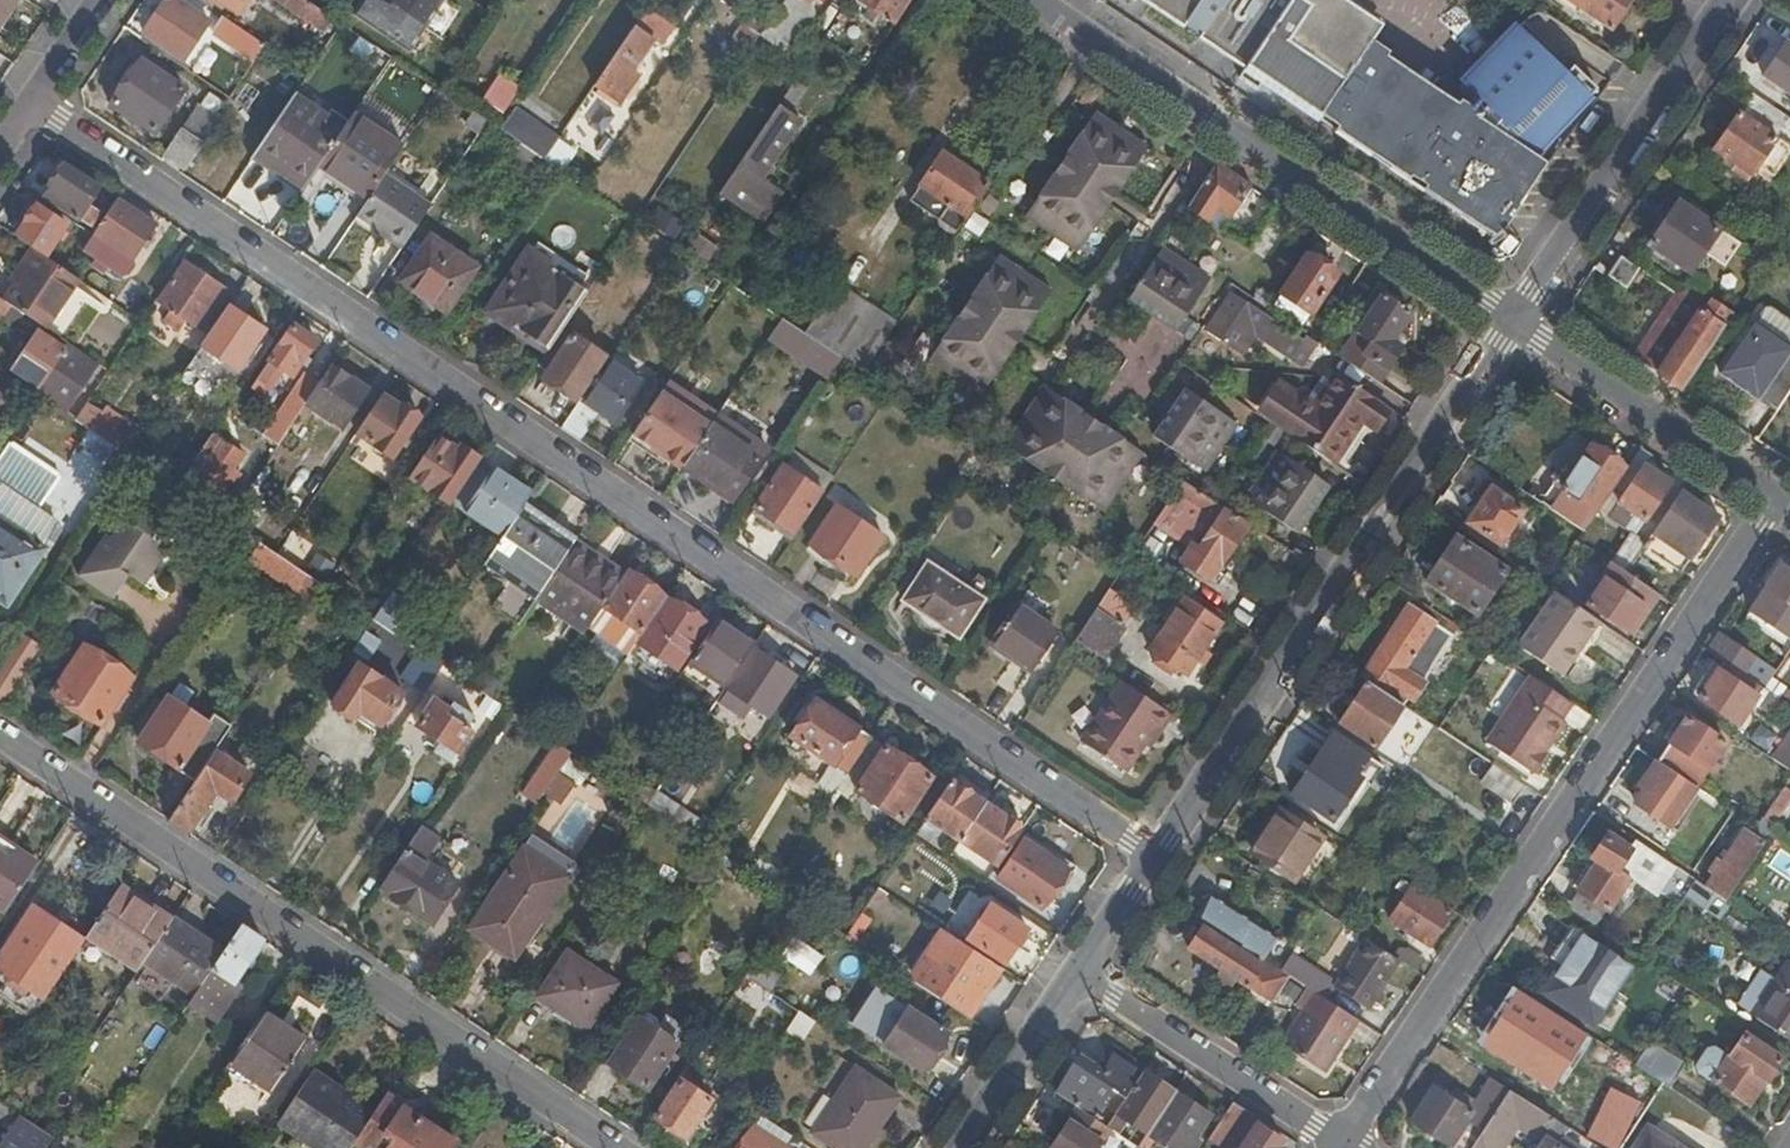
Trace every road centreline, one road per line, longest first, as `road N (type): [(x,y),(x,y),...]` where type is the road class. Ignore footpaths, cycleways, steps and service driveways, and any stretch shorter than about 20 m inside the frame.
road 1 (residential): [(1156,857),(32,103)]
road 2 (residential): [(1771,492),(1334,1141)]
road 3 (residential): [(0,736),(616,1147)]
road 4 (unclassified): [(1156,857),(1510,318)]
road 5 (residential): [(1510,318),(1036,0)]
road 6 (unclassified): [(1510,318),(1724,0)]
road 7 (residential): [(1771,492),(1510,318)]
road 8 (residential): [(1334,1141),(1077,974)]
road 9 (unclassified): [(961,1147),(1077,974)]
road 10 (unclassified): [(1077,974),(1156,857)]
road 11 (residential): [(101,0),(32,103)]

